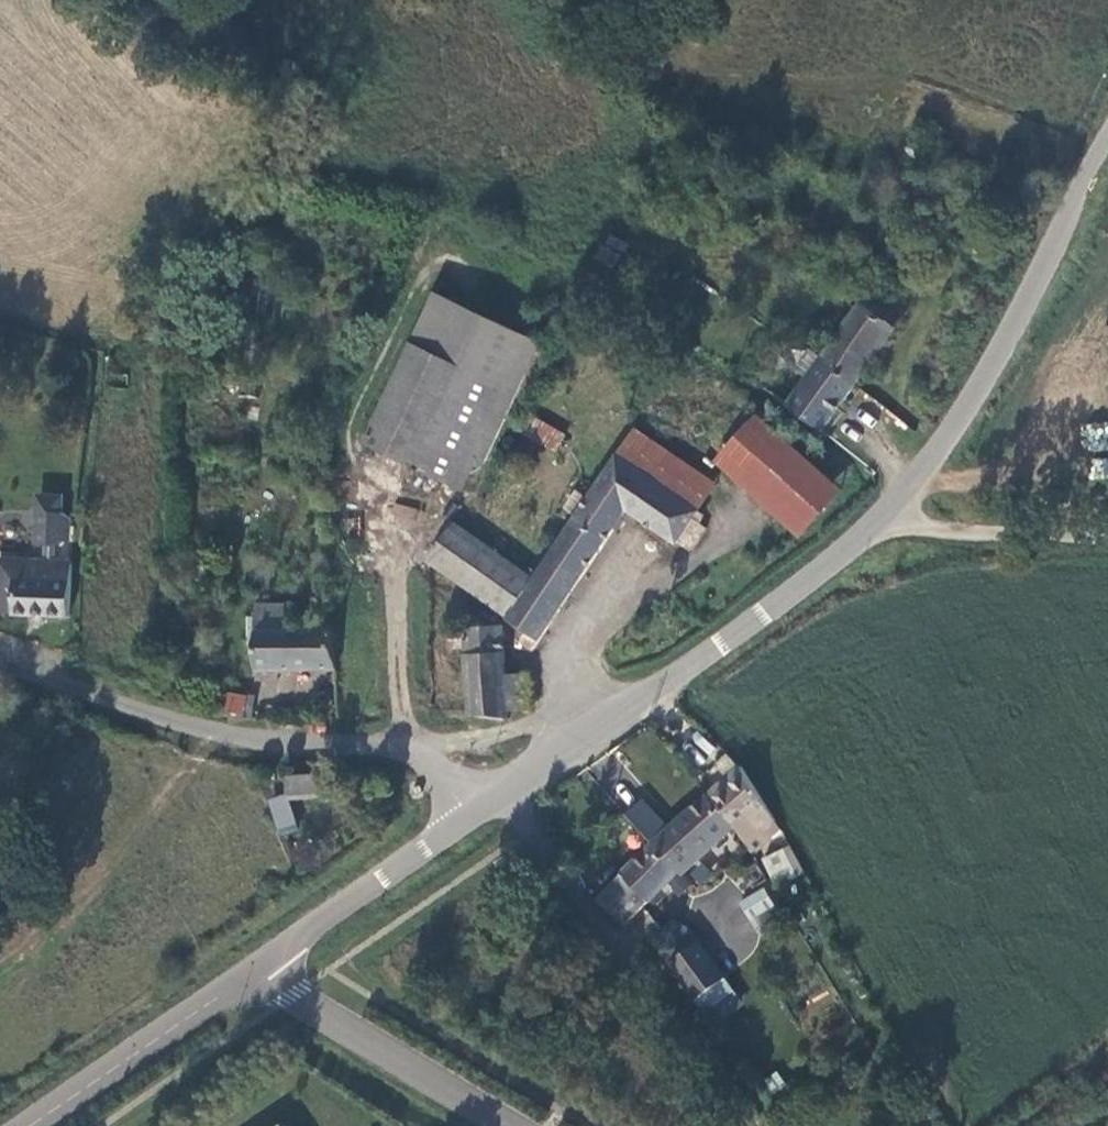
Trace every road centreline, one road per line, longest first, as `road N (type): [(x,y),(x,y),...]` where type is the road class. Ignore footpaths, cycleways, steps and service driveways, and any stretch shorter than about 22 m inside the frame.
road 1 (unclassified): [(467,820),(881,519),(992,365),(1107,134)]
road 2 (unclassified): [(0,666),(216,733),(398,753),(443,779),(467,820)]
road 3 (unclassified): [(517,1125),(257,970)]
road 4 (unclassified): [(27,1125),(257,970)]
road 5 (unclassified): [(257,970),(467,820)]
road 6 (track): [(1107,542),(881,519)]

